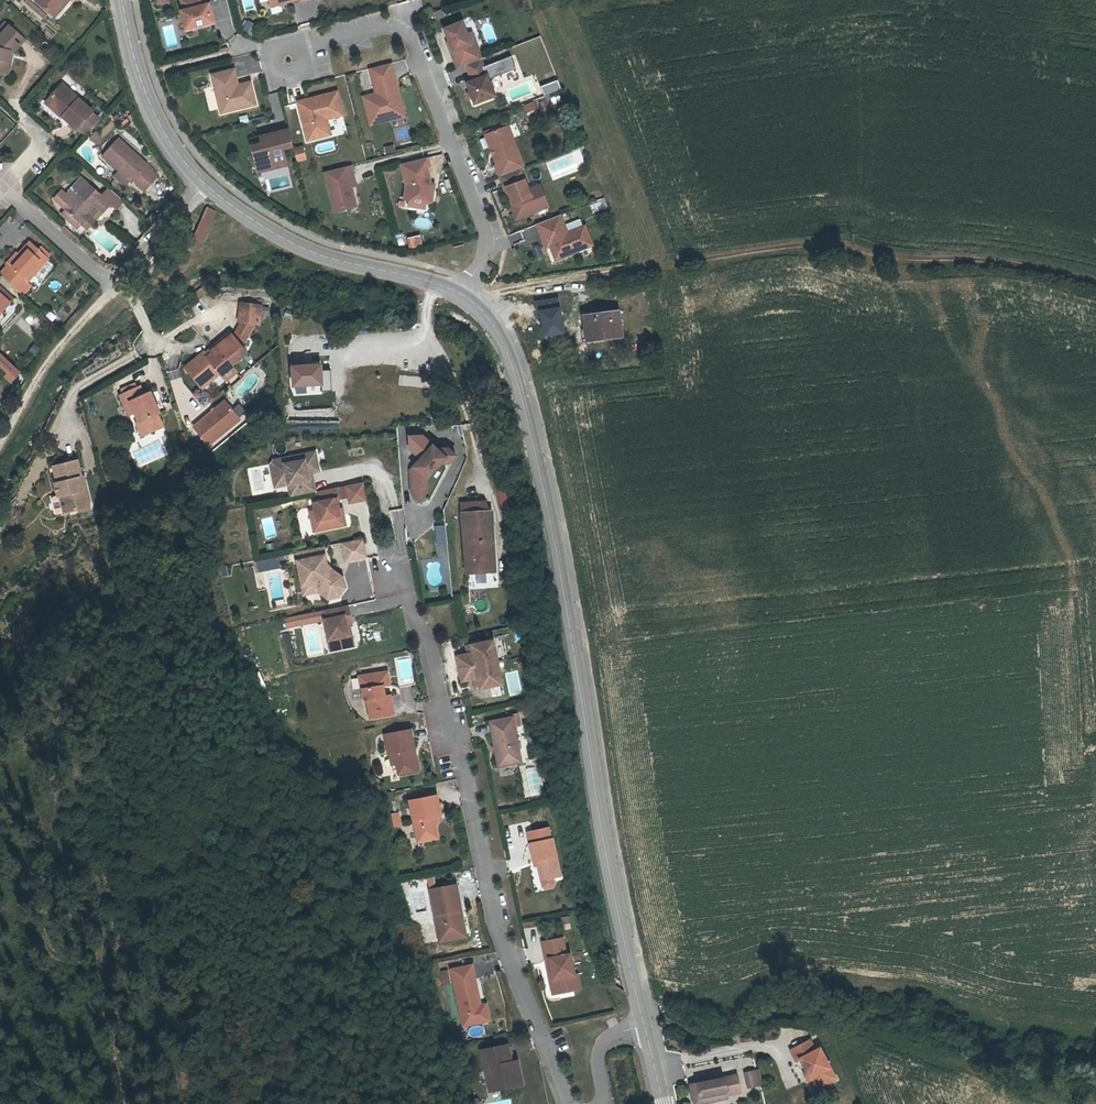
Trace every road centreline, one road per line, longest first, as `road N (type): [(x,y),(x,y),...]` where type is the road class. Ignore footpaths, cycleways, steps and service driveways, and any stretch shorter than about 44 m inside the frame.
road 1 (secondary): [(661,1103),(609,878),(530,431),(501,339),(462,294)]
road 2 (track): [(479,307),(498,292),(827,243),(893,261),(982,260),(1095,287)]
road 3 (residential): [(289,60),(390,27),(410,41),(487,239),(487,253),(462,294)]
road 4 (secondary): [(462,294),(289,242),(204,185)]
road 5 (secondary): [(204,185),(153,116),(120,0)]
road 6 (track): [(115,287),(49,359),(0,447)]
road 7 (residential): [(115,287),(2,190)]
road 8 (residential): [(204,185),(115,287)]
road 9 (residential): [(96,370),(154,333),(115,287)]

